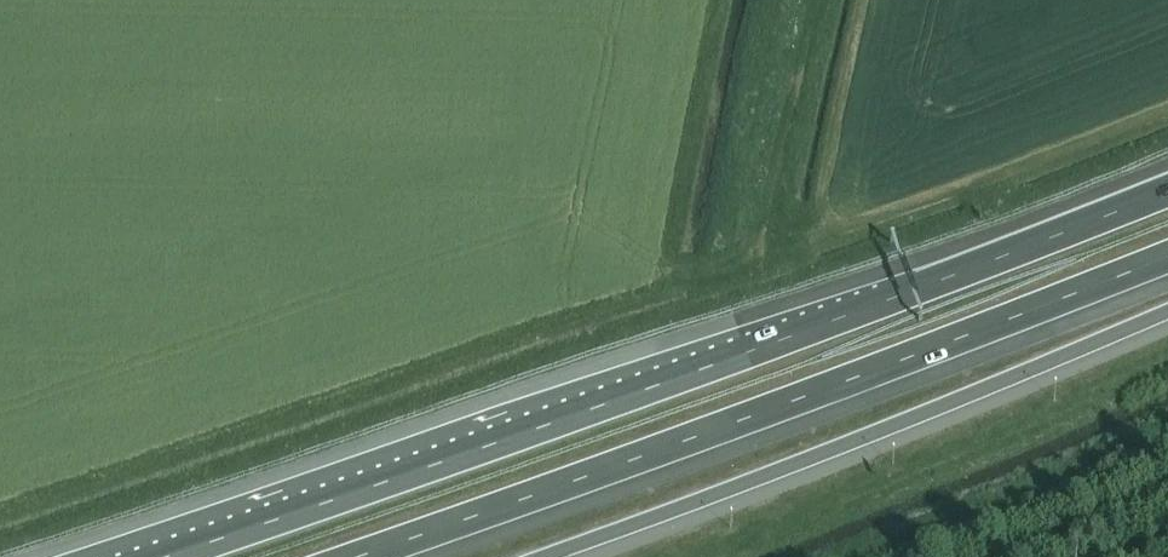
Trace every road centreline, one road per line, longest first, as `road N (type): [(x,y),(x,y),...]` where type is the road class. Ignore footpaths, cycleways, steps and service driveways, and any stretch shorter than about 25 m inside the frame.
road 1 (motorway): [(1167,192),(919,288),(155,556)]
road 2 (motorway): [(362,556),(1167,253)]
road 3 (motorway): [(540,556),(801,464),(1167,310)]

